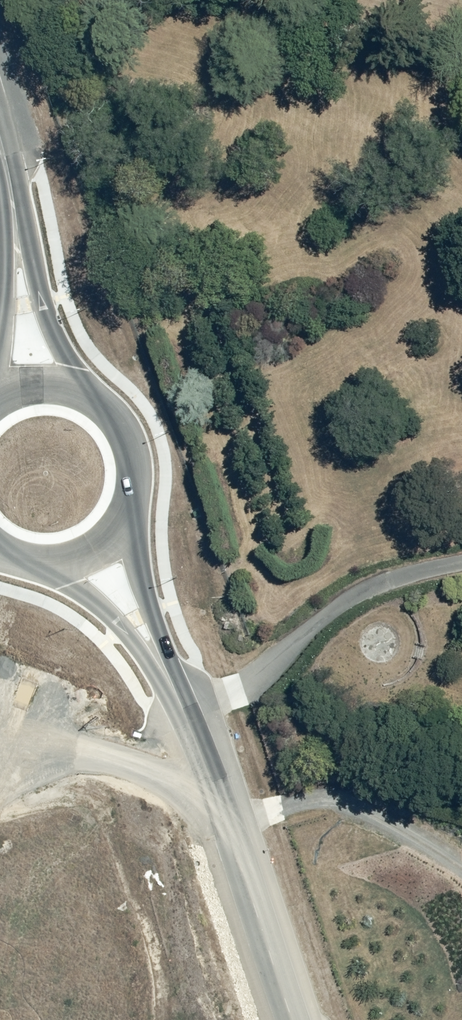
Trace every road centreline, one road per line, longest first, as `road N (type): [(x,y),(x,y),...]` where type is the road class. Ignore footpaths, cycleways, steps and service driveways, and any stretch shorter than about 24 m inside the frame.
road 1 (tertiary): [(291,1019),(189,717),(161,665)]
road 2 (tertiary): [(16,232),(87,392)]
road 3 (tertiary): [(131,500),(161,665)]
road 4 (tertiary): [(161,665),(75,584),(36,559)]
road 5 (tertiary): [(87,392),(113,412),(130,441),(131,500)]
road 6 (tertiary): [(131,500),(94,546),(36,559)]

